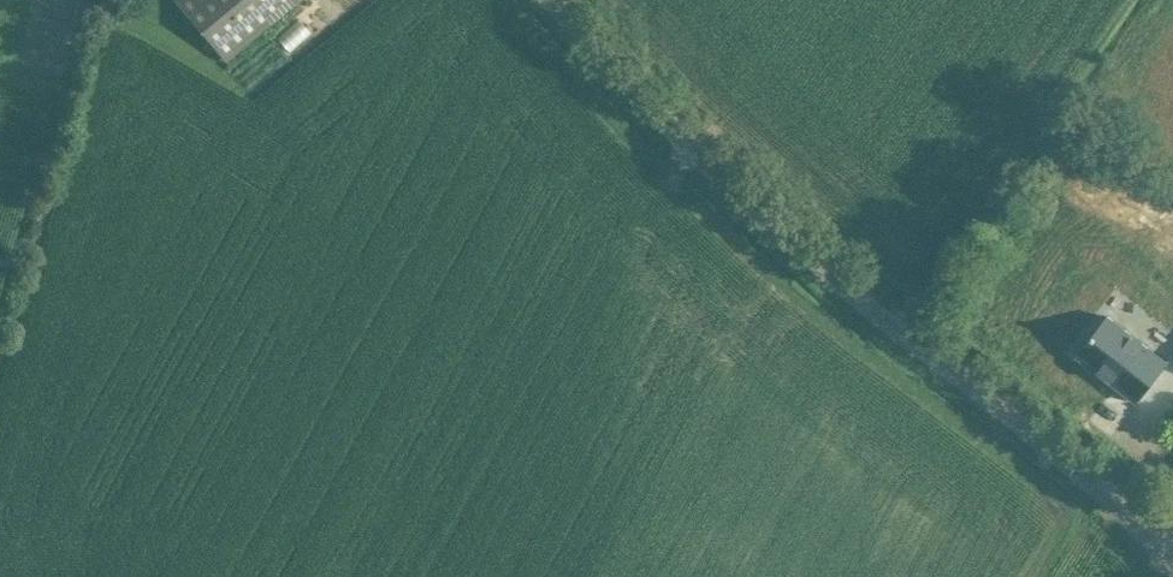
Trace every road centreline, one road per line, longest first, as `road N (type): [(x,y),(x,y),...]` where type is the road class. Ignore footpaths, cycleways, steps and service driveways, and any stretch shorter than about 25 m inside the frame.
road 1 (unclassified): [(1165,576),(1088,486),(682,144),(550,0)]

